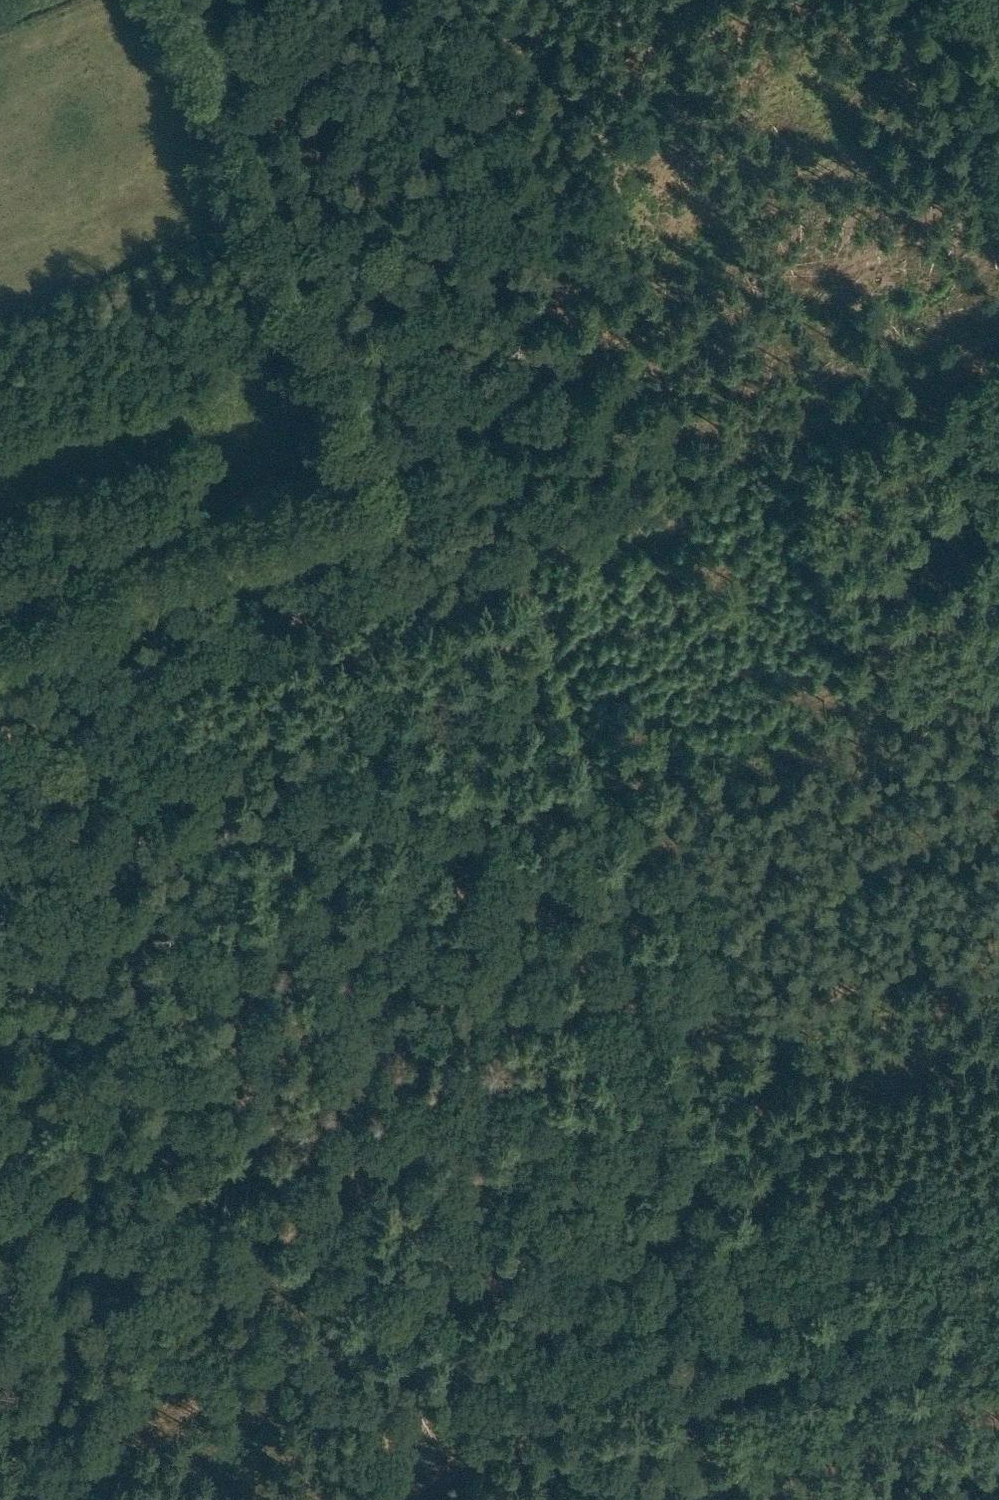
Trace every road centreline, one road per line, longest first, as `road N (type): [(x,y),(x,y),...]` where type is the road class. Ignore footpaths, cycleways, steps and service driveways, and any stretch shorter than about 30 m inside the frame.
road 1 (track): [(998,1371),(680,1499)]

